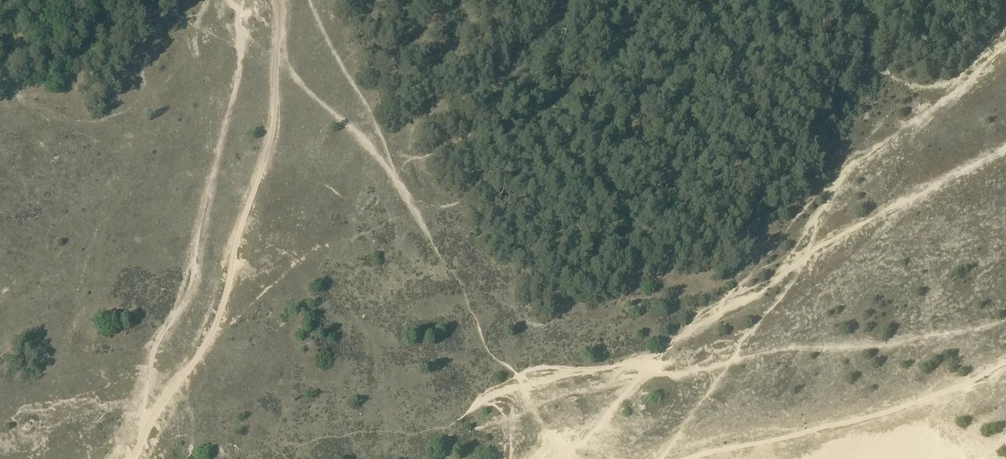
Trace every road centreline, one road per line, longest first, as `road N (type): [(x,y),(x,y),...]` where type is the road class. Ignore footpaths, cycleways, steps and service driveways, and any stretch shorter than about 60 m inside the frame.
road 1 (track): [(1005,54),(842,171),(817,212),(814,241),(790,265),(701,314),(579,436),(541,458)]
road 2 (track): [(276,0),(275,152),(233,242),(211,339),(136,458)]

